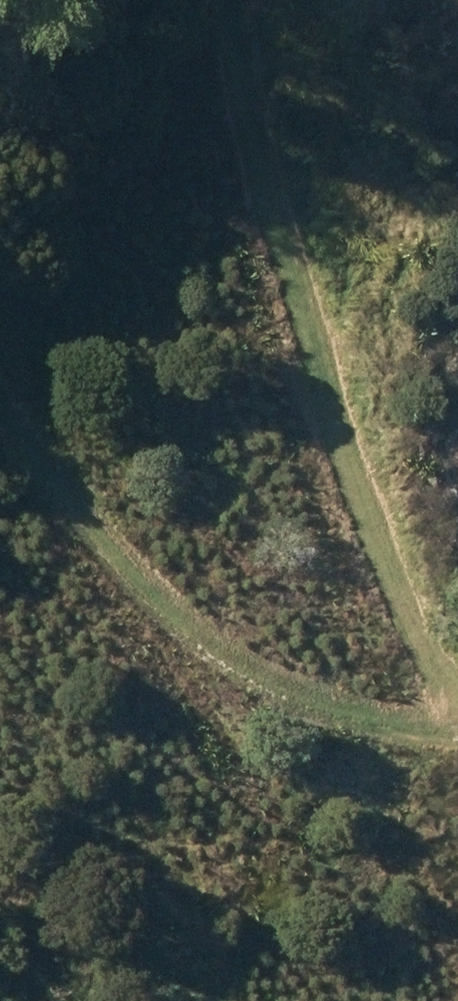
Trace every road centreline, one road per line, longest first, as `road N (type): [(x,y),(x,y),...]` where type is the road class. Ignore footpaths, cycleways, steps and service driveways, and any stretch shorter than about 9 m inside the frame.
road 1 (track): [(203,0),(407,724),(445,889)]
road 2 (track): [(0,410),(159,587),(279,698),(457,735)]

